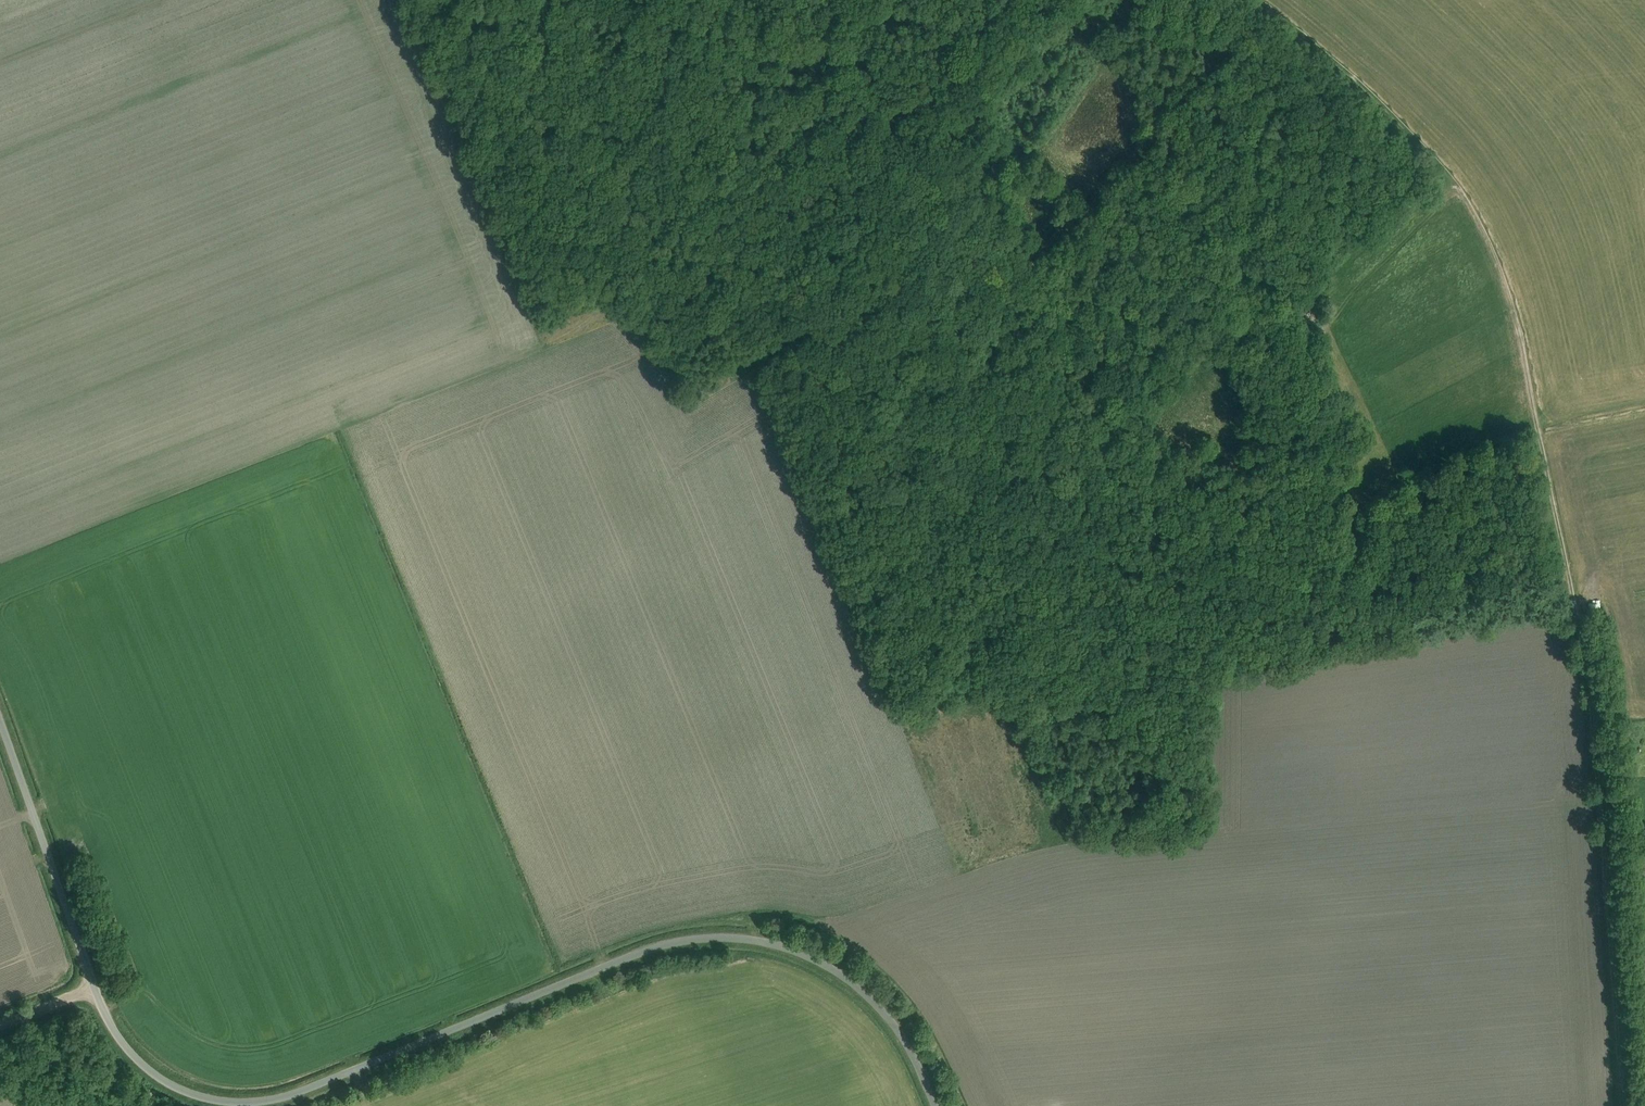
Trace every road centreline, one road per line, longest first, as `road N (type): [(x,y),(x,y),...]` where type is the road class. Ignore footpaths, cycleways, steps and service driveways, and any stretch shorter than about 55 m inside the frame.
road 1 (unclassified): [(0,722),(112,1027),(150,1071),(186,1092),(239,1102),(281,1098),(656,948),(729,938),(779,946),(850,982),(906,1043),(936,1105)]
road 2 (track): [(1567,572),(1516,318),(1477,217),(1389,113),(1257,0)]
road 3 (track): [(1624,1105),(1589,674),(1567,572)]

